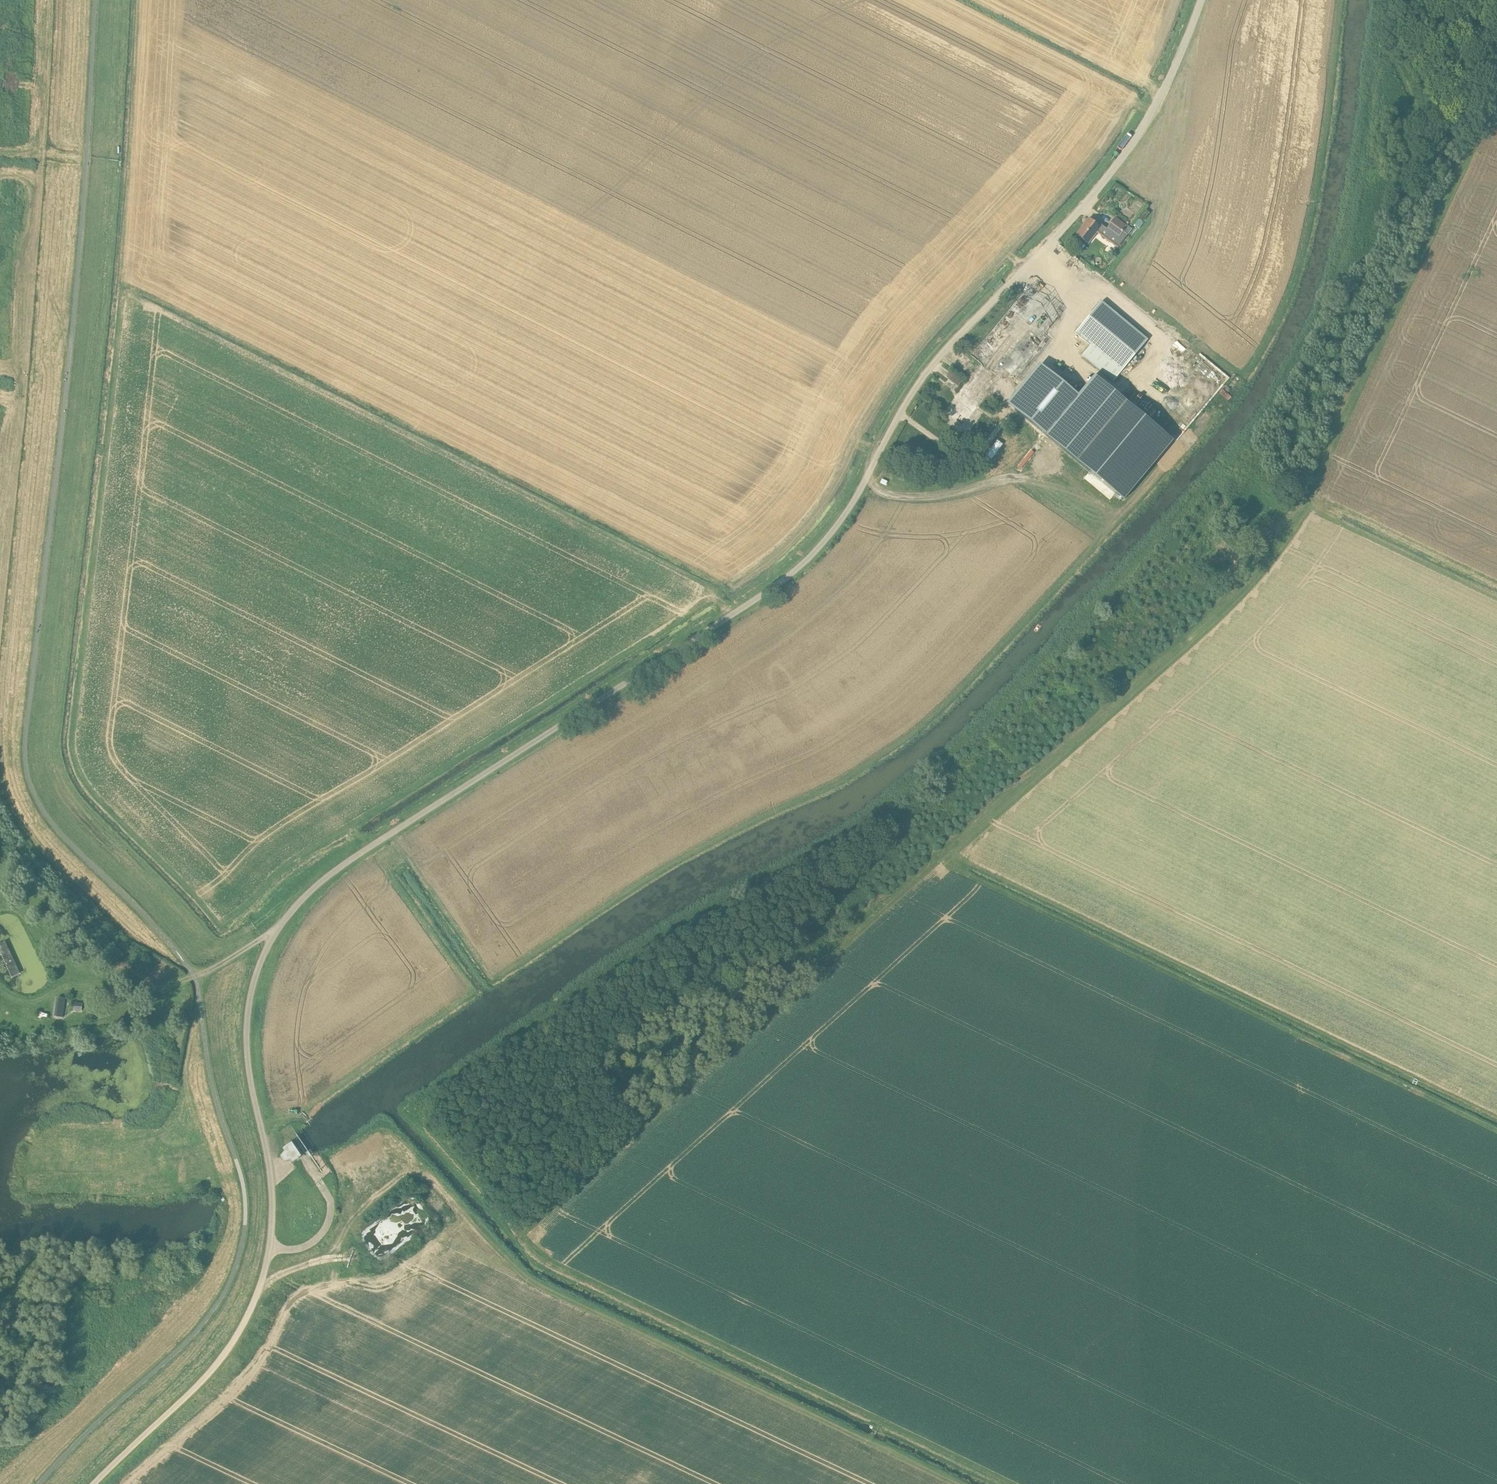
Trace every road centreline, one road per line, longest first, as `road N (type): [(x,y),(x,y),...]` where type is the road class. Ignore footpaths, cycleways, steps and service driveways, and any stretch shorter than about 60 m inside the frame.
road 1 (unclassified): [(95,1483),(218,1367),(259,1294),(274,1191),(247,1023),(274,936),(324,885),(795,574),(822,548),(953,346),(1139,141),(1176,74),(1200,0)]

